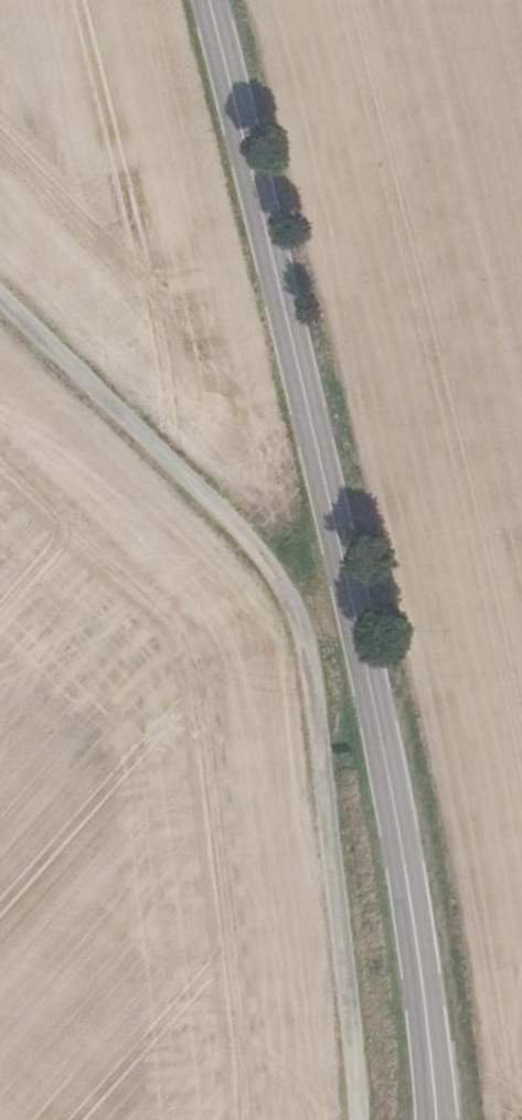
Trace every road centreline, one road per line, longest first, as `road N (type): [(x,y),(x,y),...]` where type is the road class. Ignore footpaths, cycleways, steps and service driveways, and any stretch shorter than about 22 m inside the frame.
road 1 (primary): [(210,0),(362,628),(399,813),(437,1107)]
road 2 (track): [(0,295),(277,574),(311,656),(361,1119)]

